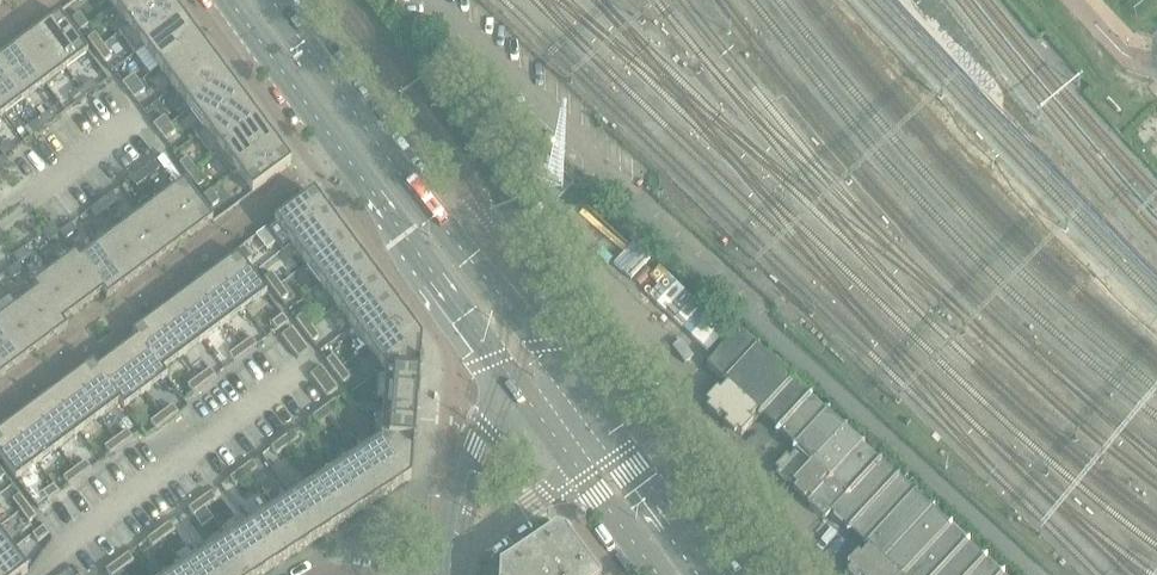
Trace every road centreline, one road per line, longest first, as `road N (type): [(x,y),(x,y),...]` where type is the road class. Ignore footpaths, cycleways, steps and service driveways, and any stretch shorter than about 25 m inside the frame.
road 1 (primary): [(230,0),(506,375)]
road 2 (unclassified): [(574,244),(823,574)]
road 3 (primary): [(436,216),(270,0)]
road 4 (primary): [(572,382),(436,216)]
road 5 (primary): [(716,574),(622,449)]
road 6 (residential): [(453,551),(584,476)]
road 7 (residential): [(494,409),(458,512),(453,551)]
road 8 (unclassified): [(574,244),(540,224),(436,216)]
road 9 (primary): [(584,476),(659,574)]

